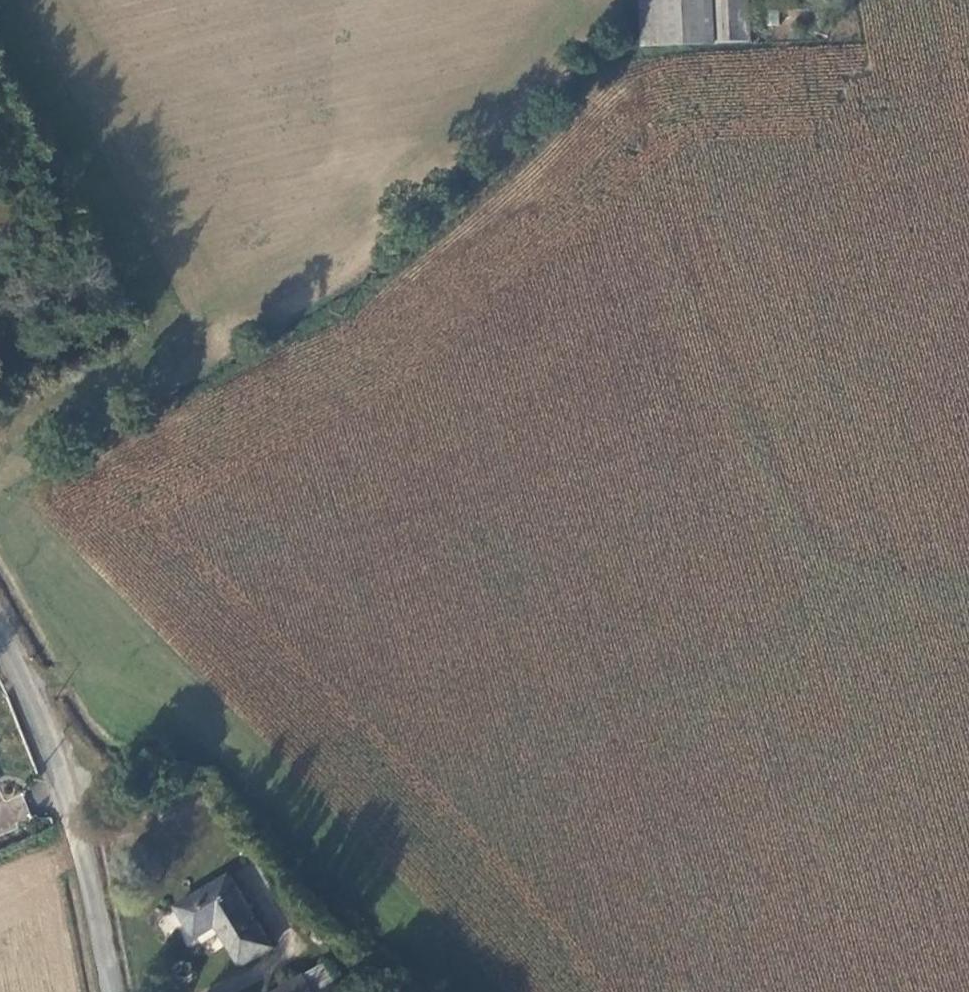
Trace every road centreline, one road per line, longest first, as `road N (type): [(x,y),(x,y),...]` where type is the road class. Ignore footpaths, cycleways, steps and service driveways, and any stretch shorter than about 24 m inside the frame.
road 1 (unclassified): [(110,991),(72,809),(0,635)]

